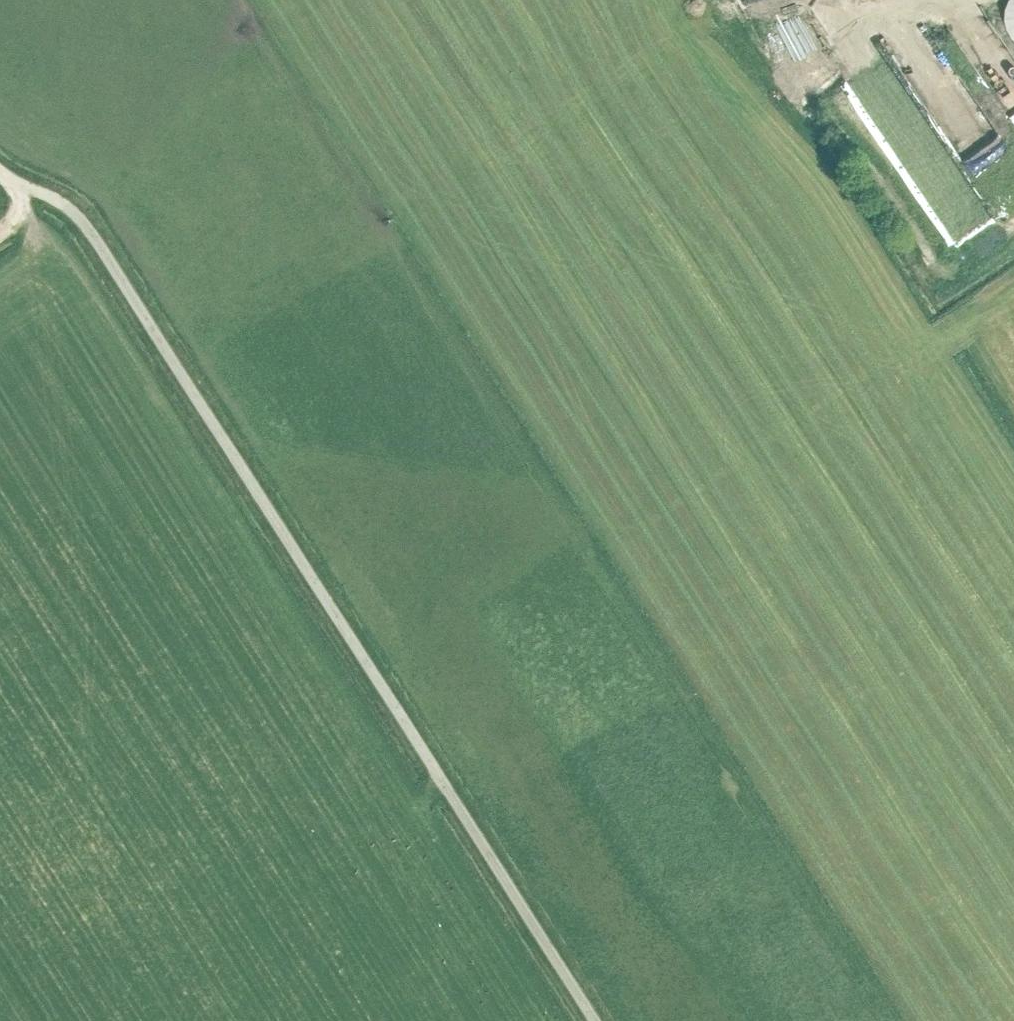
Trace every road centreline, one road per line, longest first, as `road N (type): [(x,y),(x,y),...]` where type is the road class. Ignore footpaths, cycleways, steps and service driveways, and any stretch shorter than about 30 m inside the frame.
road 1 (track): [(0,164),(82,215),(599,1020)]

